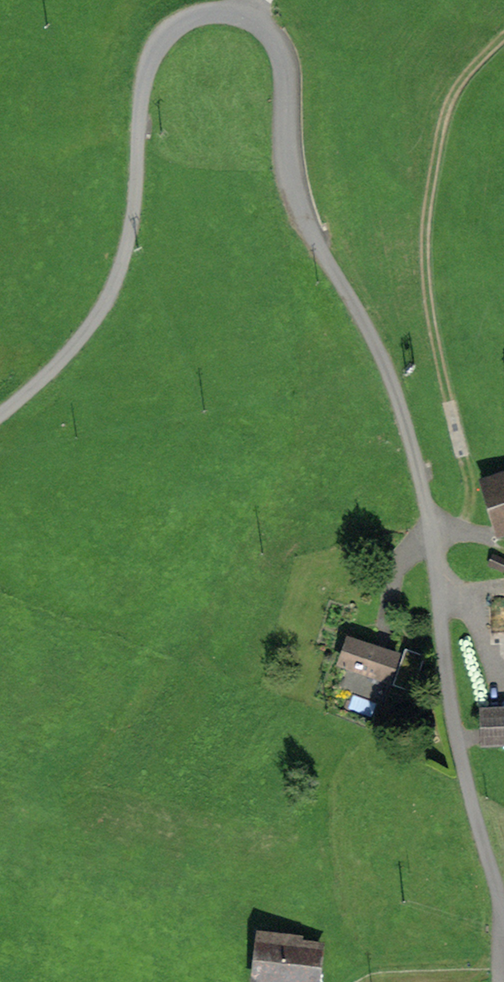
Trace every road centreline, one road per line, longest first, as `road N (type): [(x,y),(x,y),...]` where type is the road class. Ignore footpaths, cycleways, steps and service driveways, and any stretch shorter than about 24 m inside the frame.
road 1 (unclassified): [(0,413),(71,350),(114,287),(134,215),(145,71),(164,34),(209,12),(246,14),(262,25),(284,68),(287,152),(300,209),(378,350),(400,409),(438,567),(454,725),(503,915)]
road 2 (track): [(432,536),(459,524),(472,495),(428,299),(433,170),(448,107),(503,37)]

